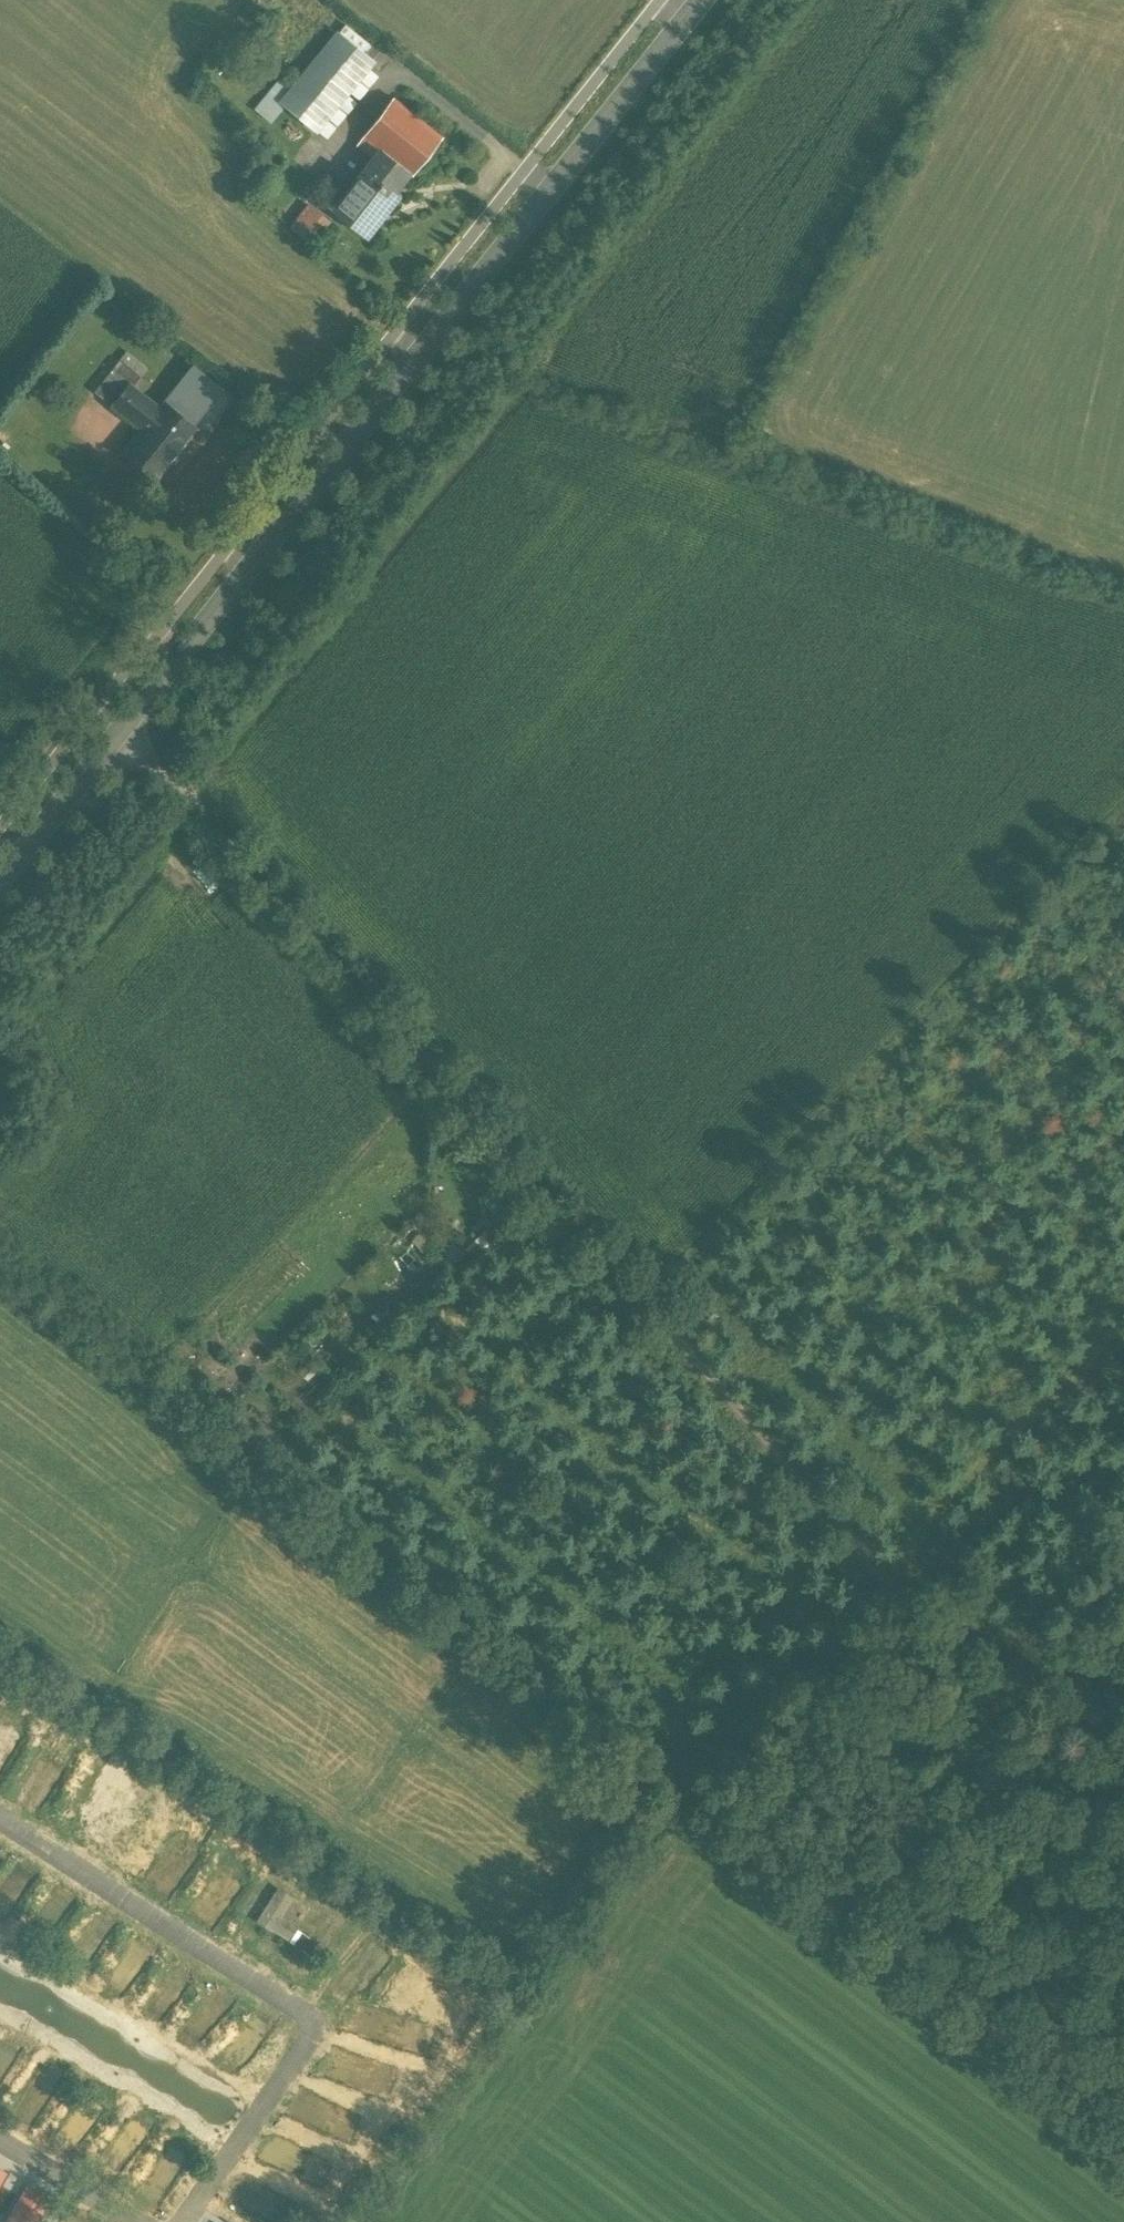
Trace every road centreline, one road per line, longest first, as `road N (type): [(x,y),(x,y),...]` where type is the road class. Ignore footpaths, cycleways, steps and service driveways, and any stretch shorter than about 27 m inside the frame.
road 1 (track): [(125,726),(893,1611)]
road 2 (tertiary): [(0,879),(700,0)]
road 3 (track): [(893,1611),(903,1624),(1123,1686)]

